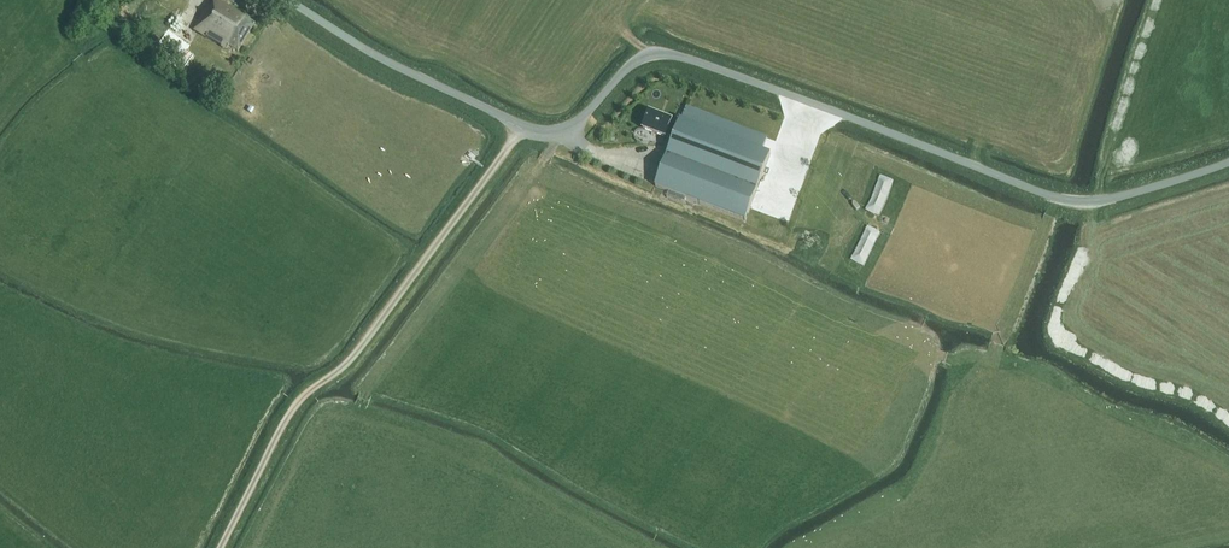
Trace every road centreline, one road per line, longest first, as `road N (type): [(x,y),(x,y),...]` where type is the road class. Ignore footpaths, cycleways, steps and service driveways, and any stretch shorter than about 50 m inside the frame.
road 1 (unclassified): [(1228,162),(1118,197),(1063,200),(661,54),(628,67),(577,121),(535,129),(376,55),(288,0)]
road 2 (track): [(220,547),(297,405),(357,353),(523,125)]
road 3 (track): [(1095,201),(1165,0)]

